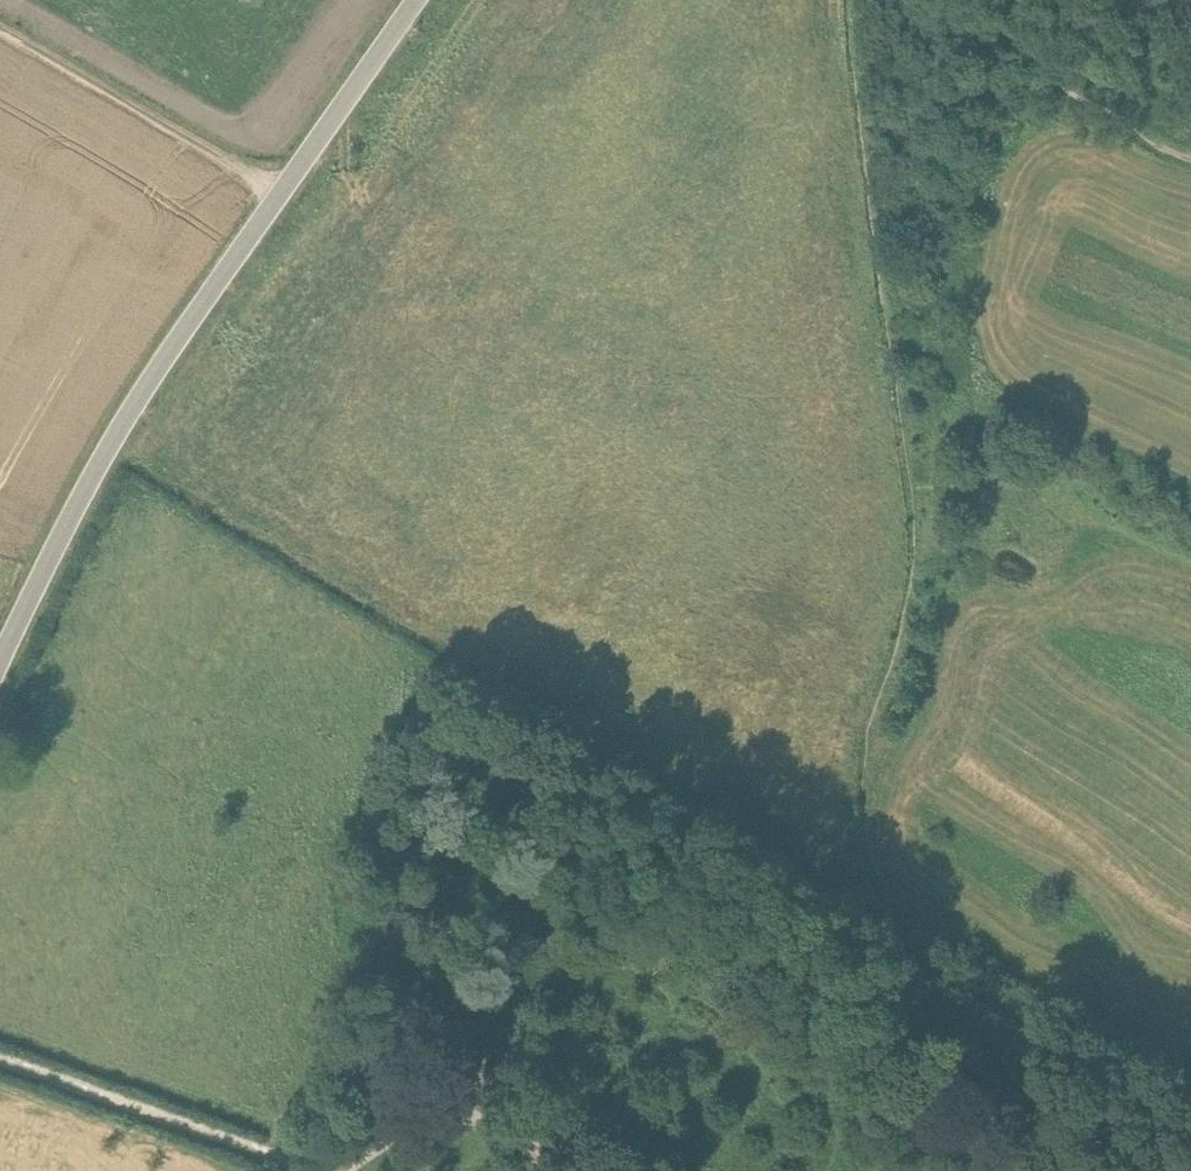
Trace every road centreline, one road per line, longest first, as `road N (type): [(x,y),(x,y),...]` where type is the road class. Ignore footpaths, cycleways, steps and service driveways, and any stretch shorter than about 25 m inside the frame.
road 1 (unclassified): [(0,662),(124,420),(417,0)]
road 2 (track): [(281,192),(0,32)]

